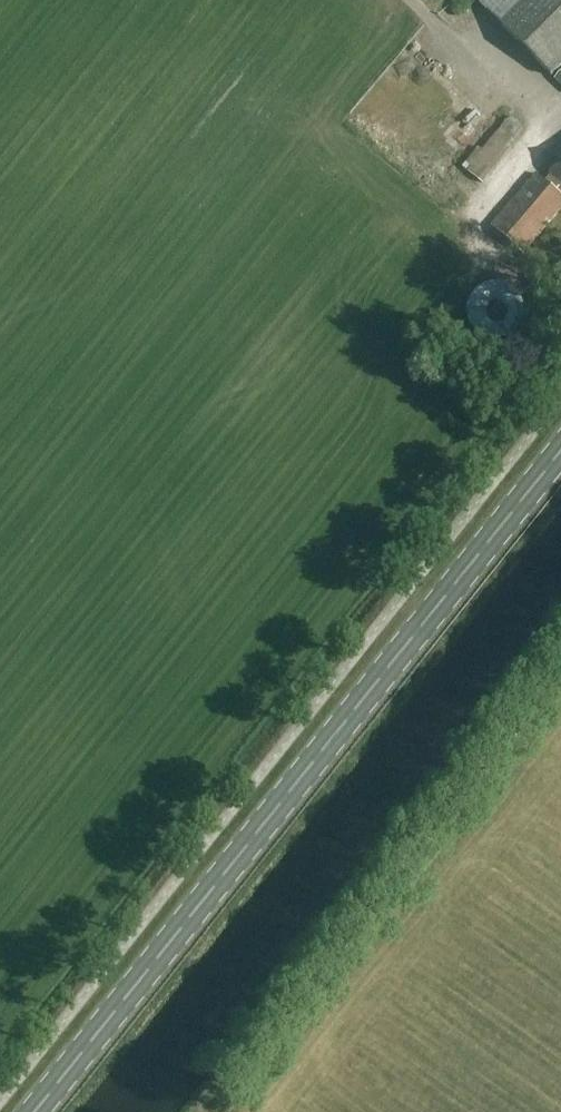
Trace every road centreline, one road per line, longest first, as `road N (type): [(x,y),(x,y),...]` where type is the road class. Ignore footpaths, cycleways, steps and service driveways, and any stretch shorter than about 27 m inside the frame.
road 1 (primary): [(35,1111),(560,448)]
road 2 (track): [(560,642),(181,1111)]

